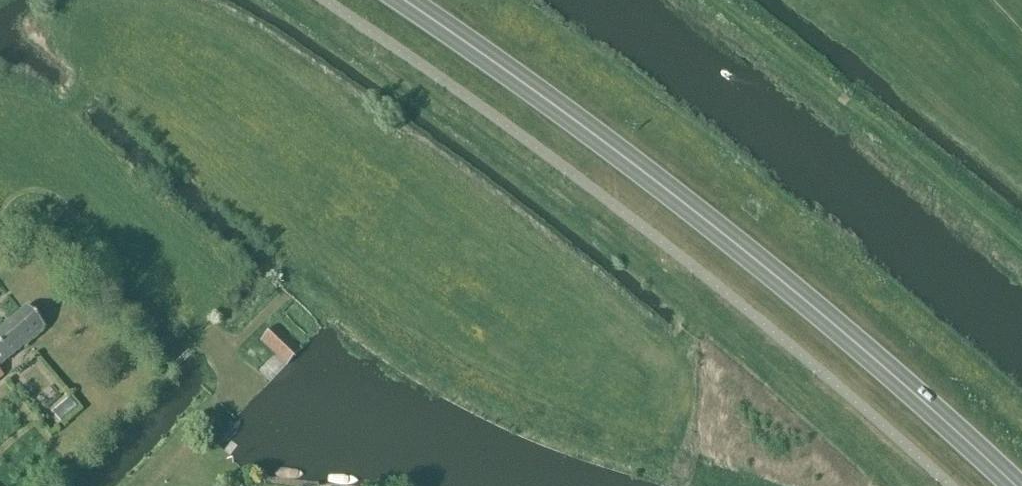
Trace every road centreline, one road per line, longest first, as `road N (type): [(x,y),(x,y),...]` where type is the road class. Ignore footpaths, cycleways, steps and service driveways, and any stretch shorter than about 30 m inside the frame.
road 1 (primary): [(1011,485),(751,258),(399,0)]

